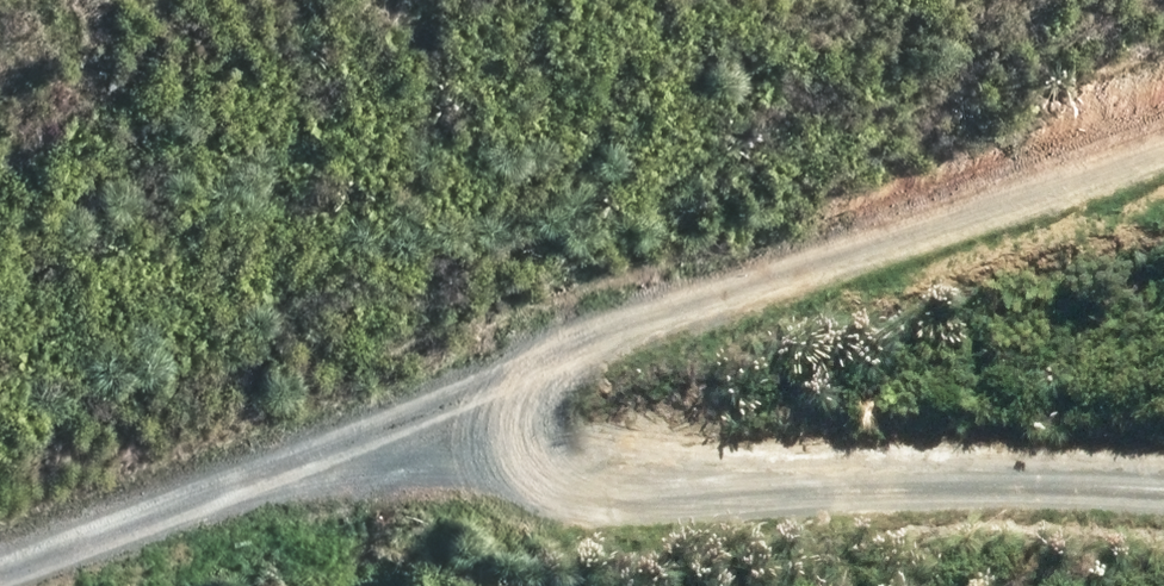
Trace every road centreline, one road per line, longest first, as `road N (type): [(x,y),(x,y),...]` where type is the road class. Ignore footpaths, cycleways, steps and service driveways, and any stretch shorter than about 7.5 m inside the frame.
road 1 (unclassified): [(1163,150),(20,585)]
road 2 (track): [(400,444),(1163,479)]

